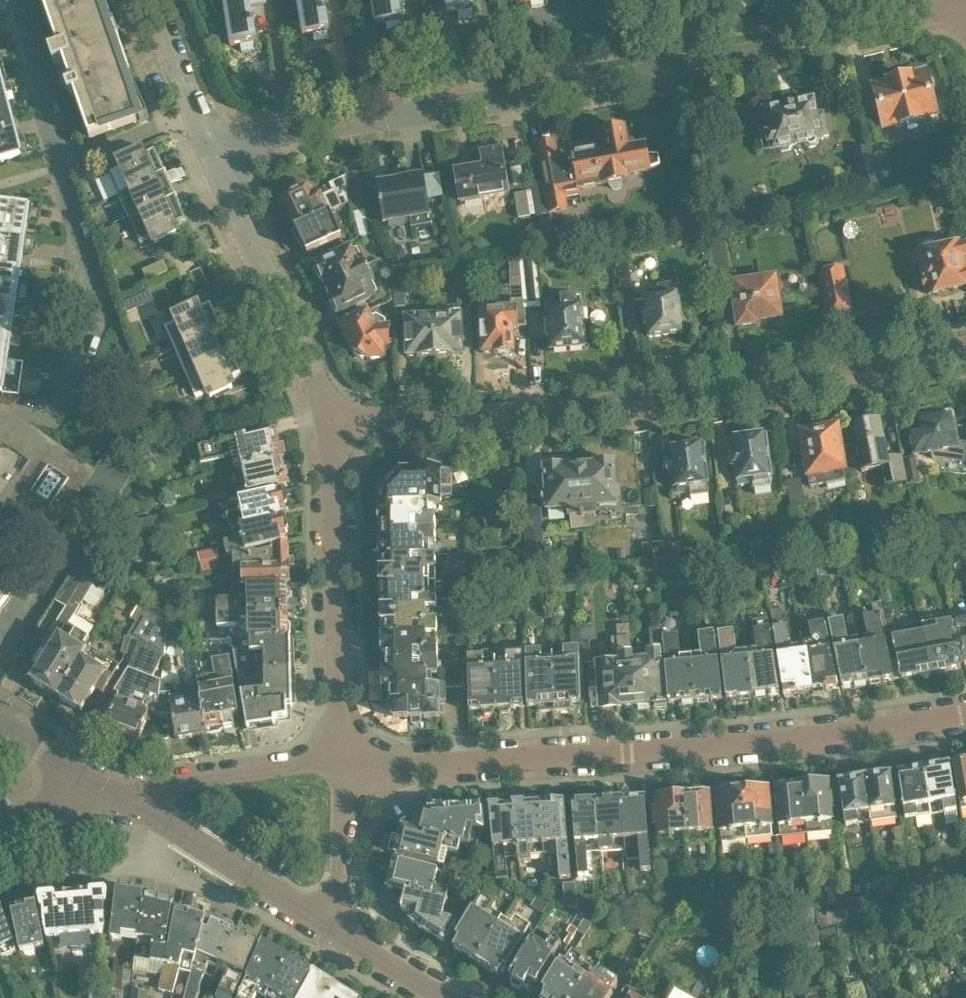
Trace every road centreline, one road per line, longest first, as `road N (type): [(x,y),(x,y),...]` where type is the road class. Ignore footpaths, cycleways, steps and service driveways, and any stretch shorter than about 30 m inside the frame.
road 1 (residential): [(213,147),(965,16)]
road 2 (residential): [(333,424),(626,399),(965,344)]
road 3 (residential): [(342,766),(789,742),(965,714)]
road 4 (residential): [(342,766),(333,424)]
road 5 (residential): [(333,424),(213,147)]
road 6 (residential): [(54,423),(102,304),(61,162)]
road 7 (residential): [(345,938),(114,793)]
road 8 (residential): [(114,793),(342,766)]
road 9 (residential): [(345,938),(342,766)]
road 10 (residential): [(61,162),(15,0)]
road 11 (residential): [(61,162),(194,111)]
road 12 (residential): [(114,793),(0,718)]

